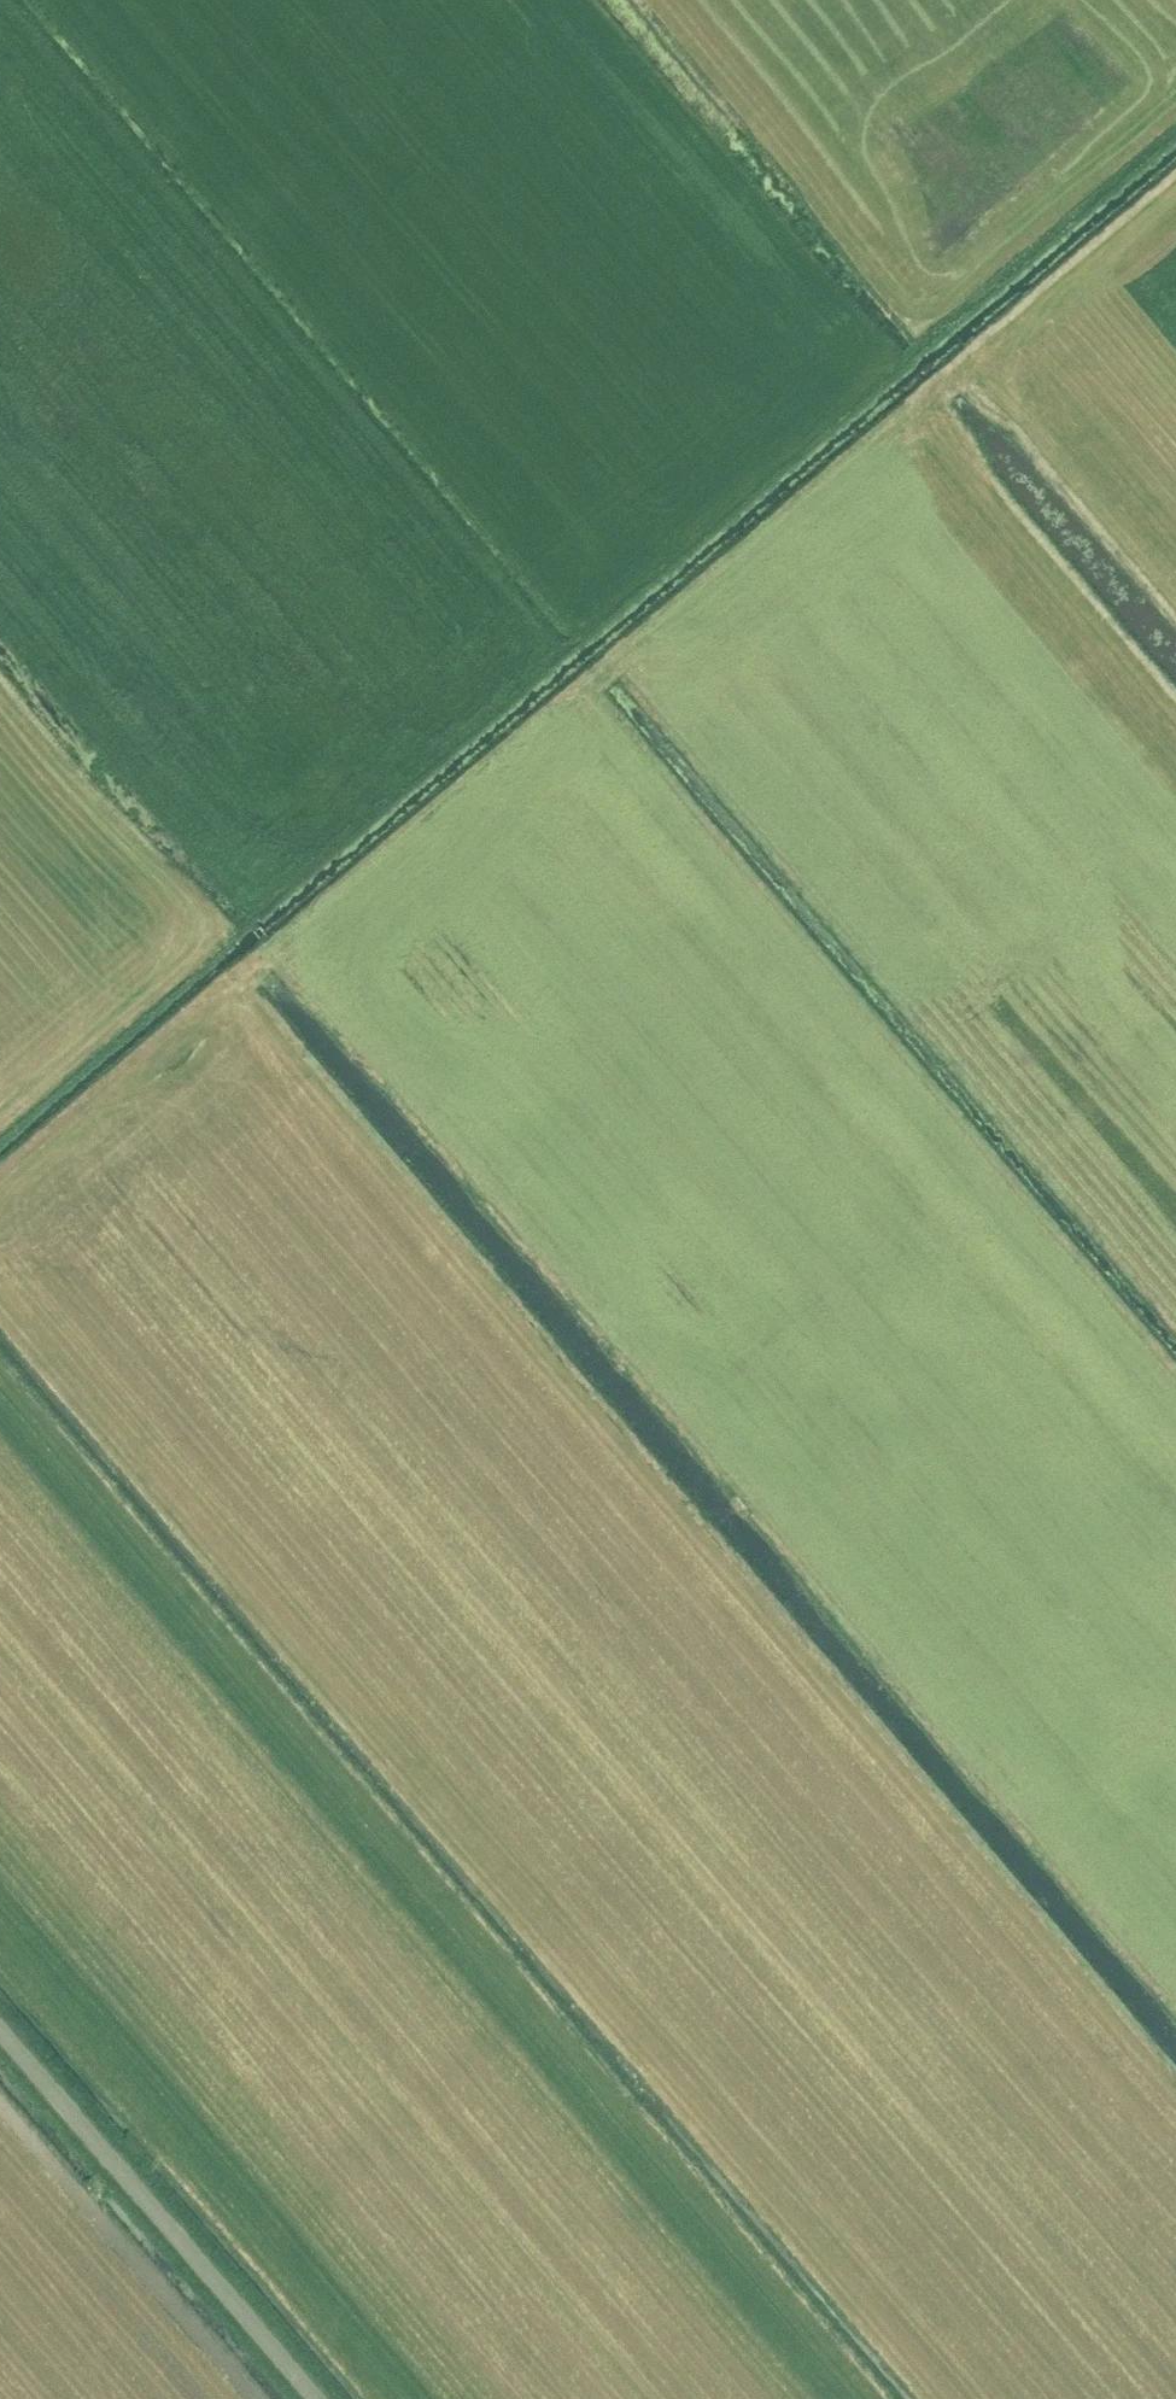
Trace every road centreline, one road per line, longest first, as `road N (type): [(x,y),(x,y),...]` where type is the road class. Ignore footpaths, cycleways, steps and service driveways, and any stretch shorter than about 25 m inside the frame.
road 1 (unclassified): [(316,2398),(0,2032)]

